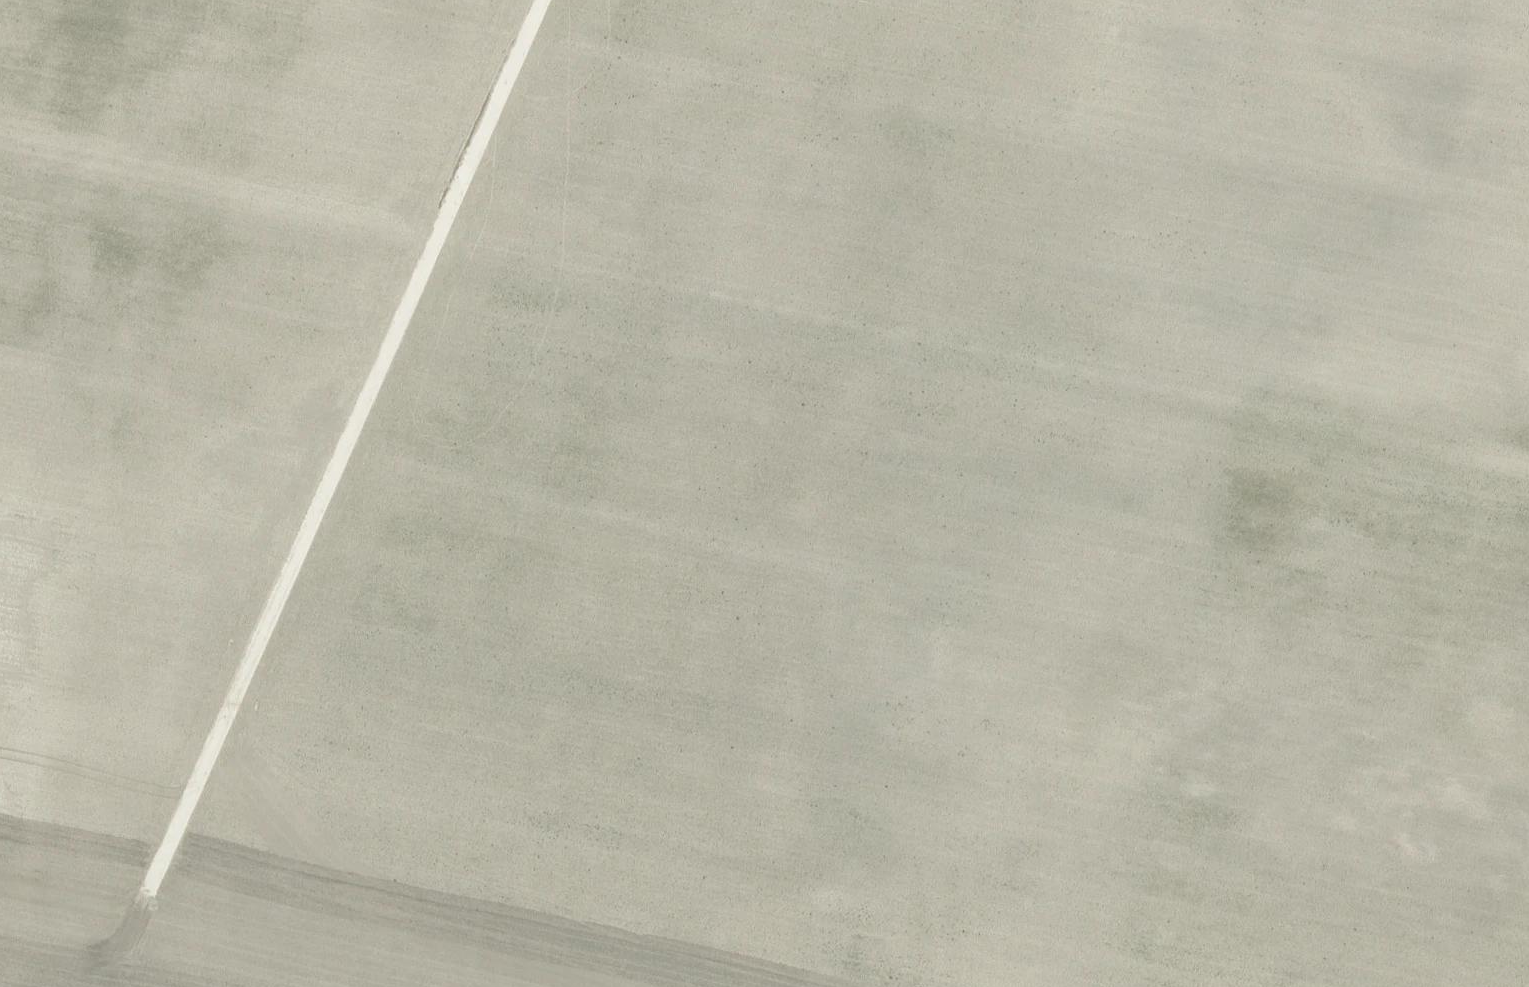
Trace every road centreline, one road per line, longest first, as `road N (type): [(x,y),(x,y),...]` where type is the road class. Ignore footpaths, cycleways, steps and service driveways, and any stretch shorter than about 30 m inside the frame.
road 1 (track): [(540,0),(151,892)]

